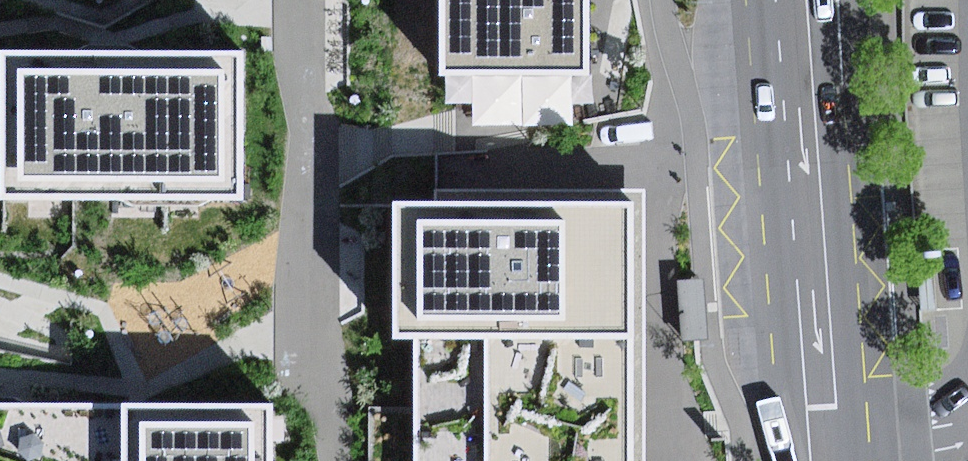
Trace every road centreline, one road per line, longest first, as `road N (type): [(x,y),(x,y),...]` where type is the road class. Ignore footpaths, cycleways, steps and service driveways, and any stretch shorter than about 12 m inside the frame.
road 1 (primary): [(812,0),(840,460)]

